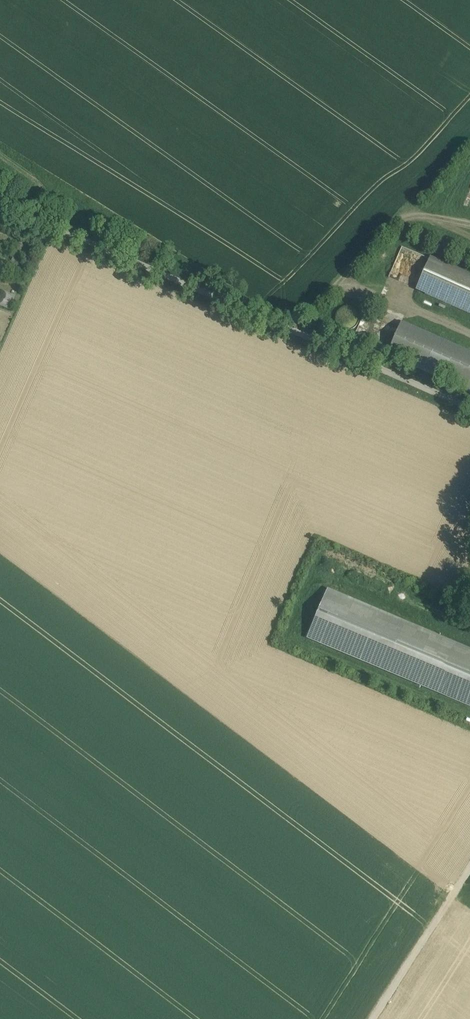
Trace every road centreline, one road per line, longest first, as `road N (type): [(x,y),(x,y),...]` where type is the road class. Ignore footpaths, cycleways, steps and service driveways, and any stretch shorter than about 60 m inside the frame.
road 1 (track): [(469,871),(374,1018)]

